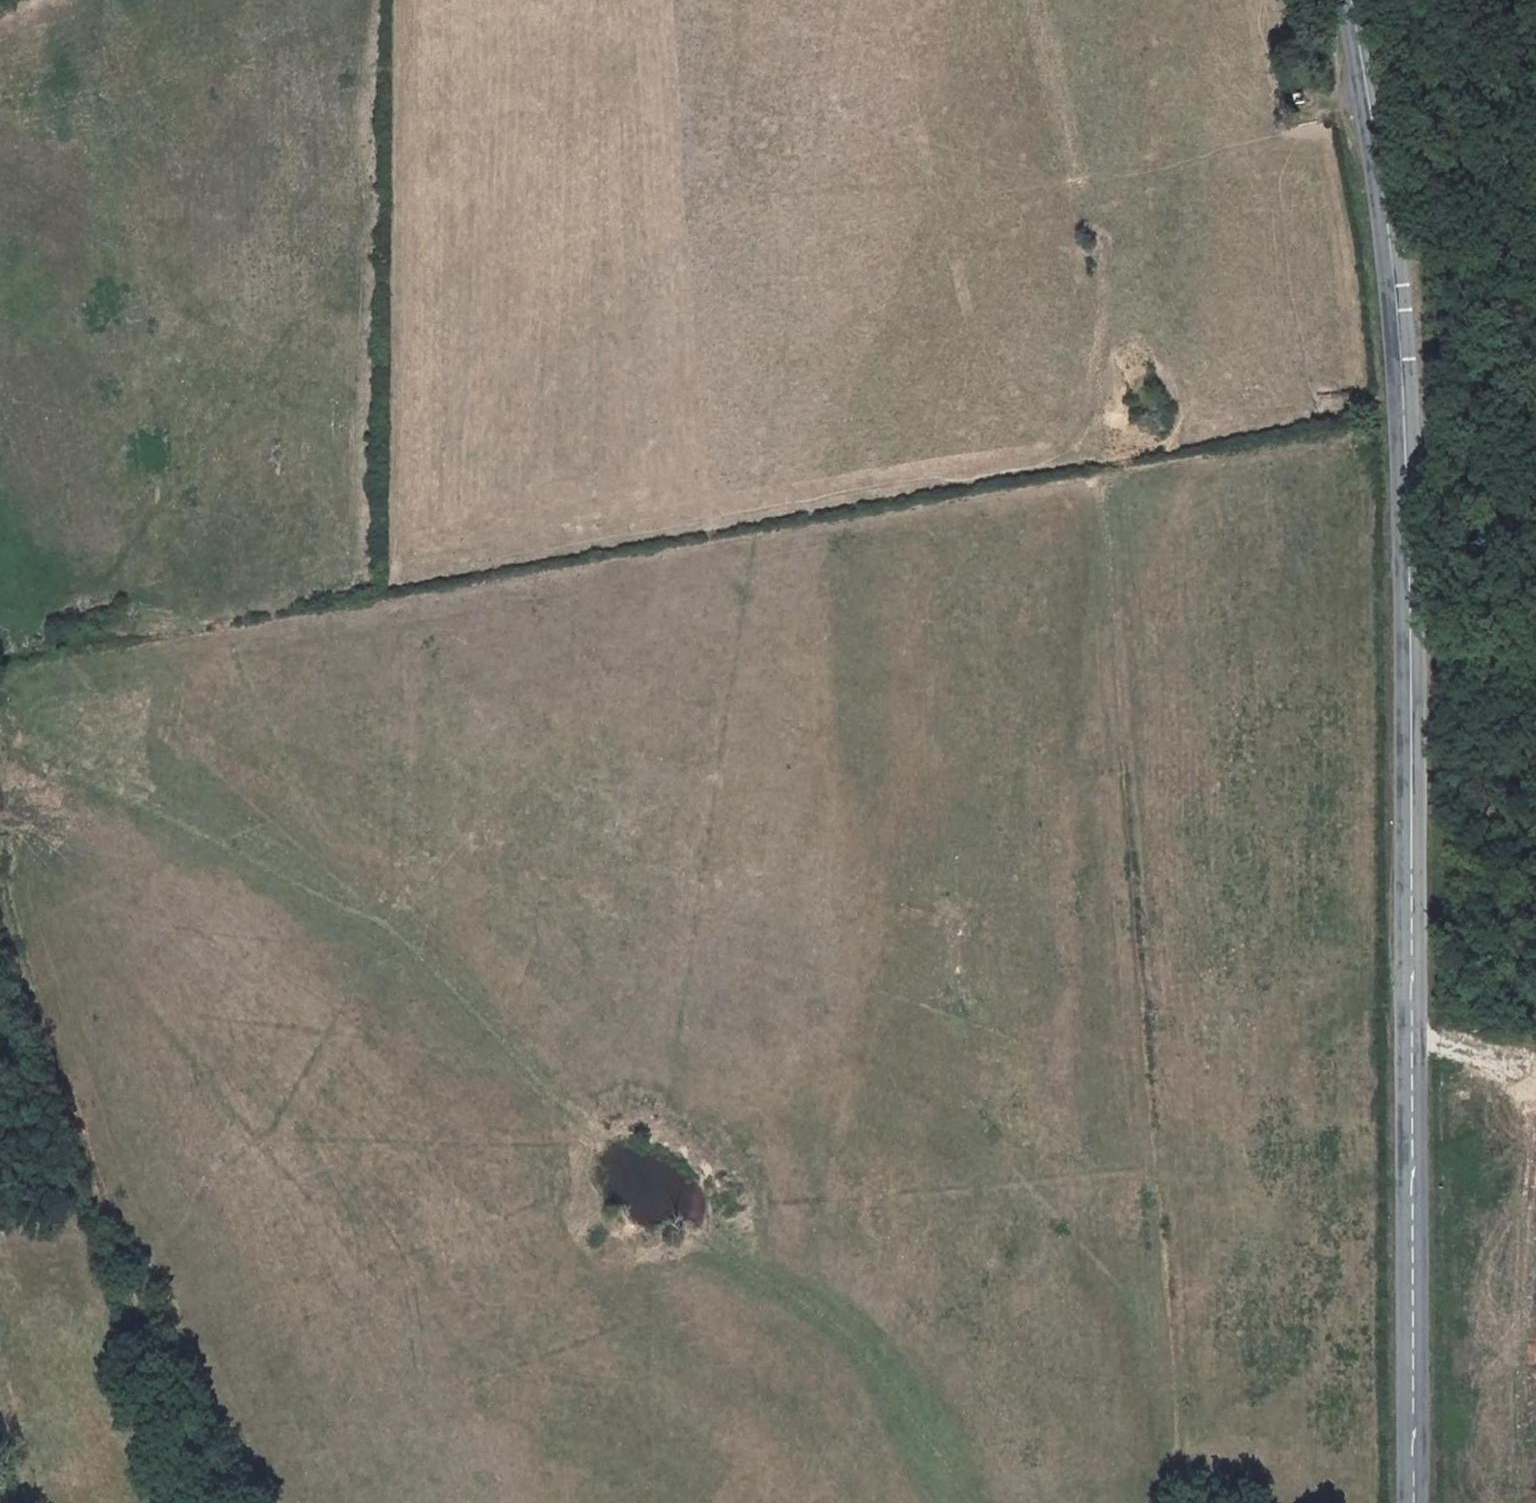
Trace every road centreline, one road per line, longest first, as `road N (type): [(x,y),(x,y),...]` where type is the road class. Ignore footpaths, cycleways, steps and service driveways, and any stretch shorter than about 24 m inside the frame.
road 1 (tertiary): [(1350,0),(1392,254),(1409,544),(1414,1502)]

